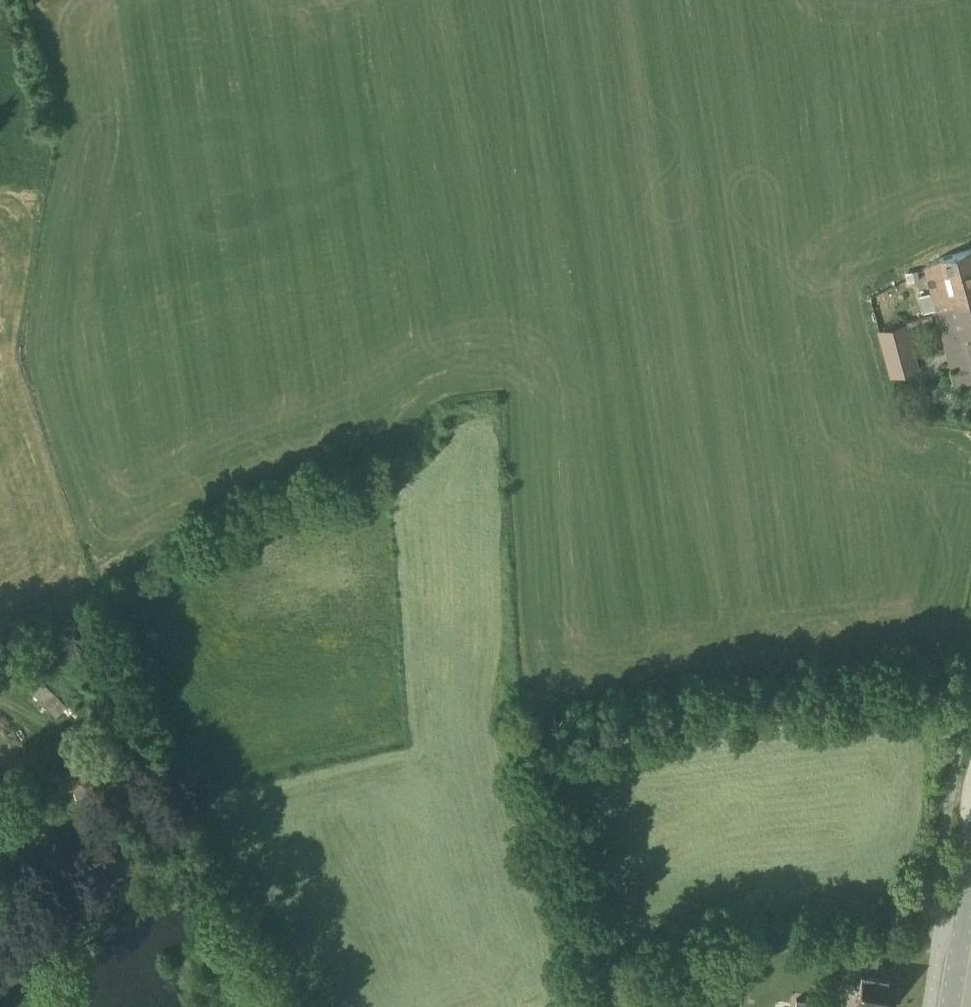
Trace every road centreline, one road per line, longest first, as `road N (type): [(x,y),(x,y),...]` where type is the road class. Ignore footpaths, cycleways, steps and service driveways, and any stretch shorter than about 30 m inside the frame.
road 1 (tertiary): [(949,1006),(970,878)]

